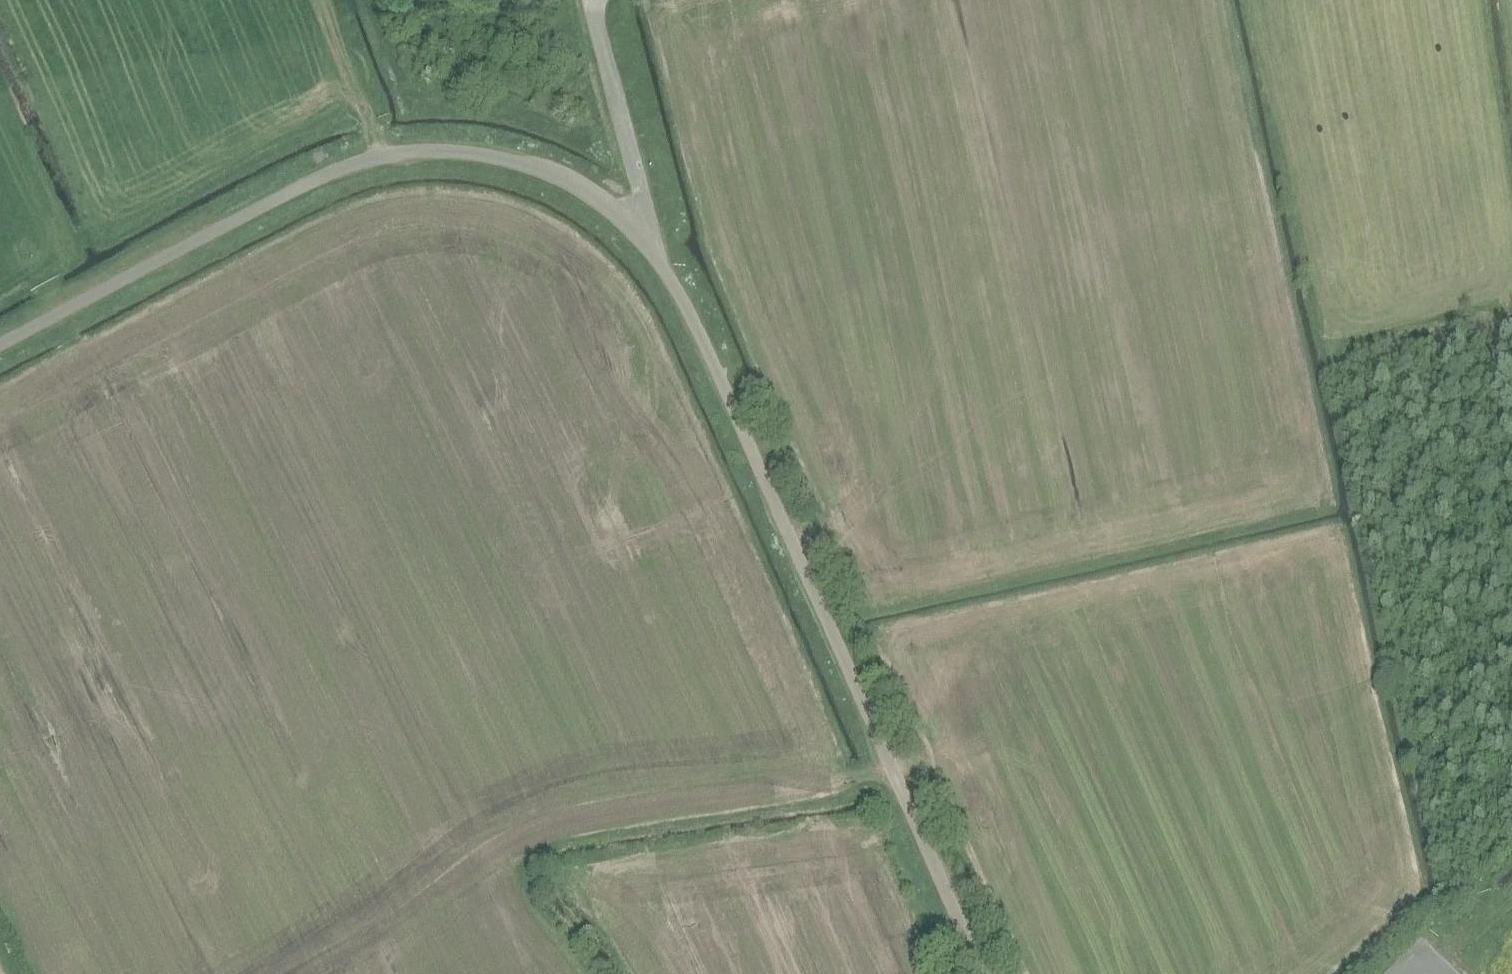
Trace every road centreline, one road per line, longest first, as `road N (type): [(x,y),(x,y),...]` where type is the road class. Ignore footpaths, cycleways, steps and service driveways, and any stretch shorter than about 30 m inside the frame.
road 1 (unclassified): [(0,344),(369,158),(477,154),(567,181),(655,257),(687,307),(981,973)]

